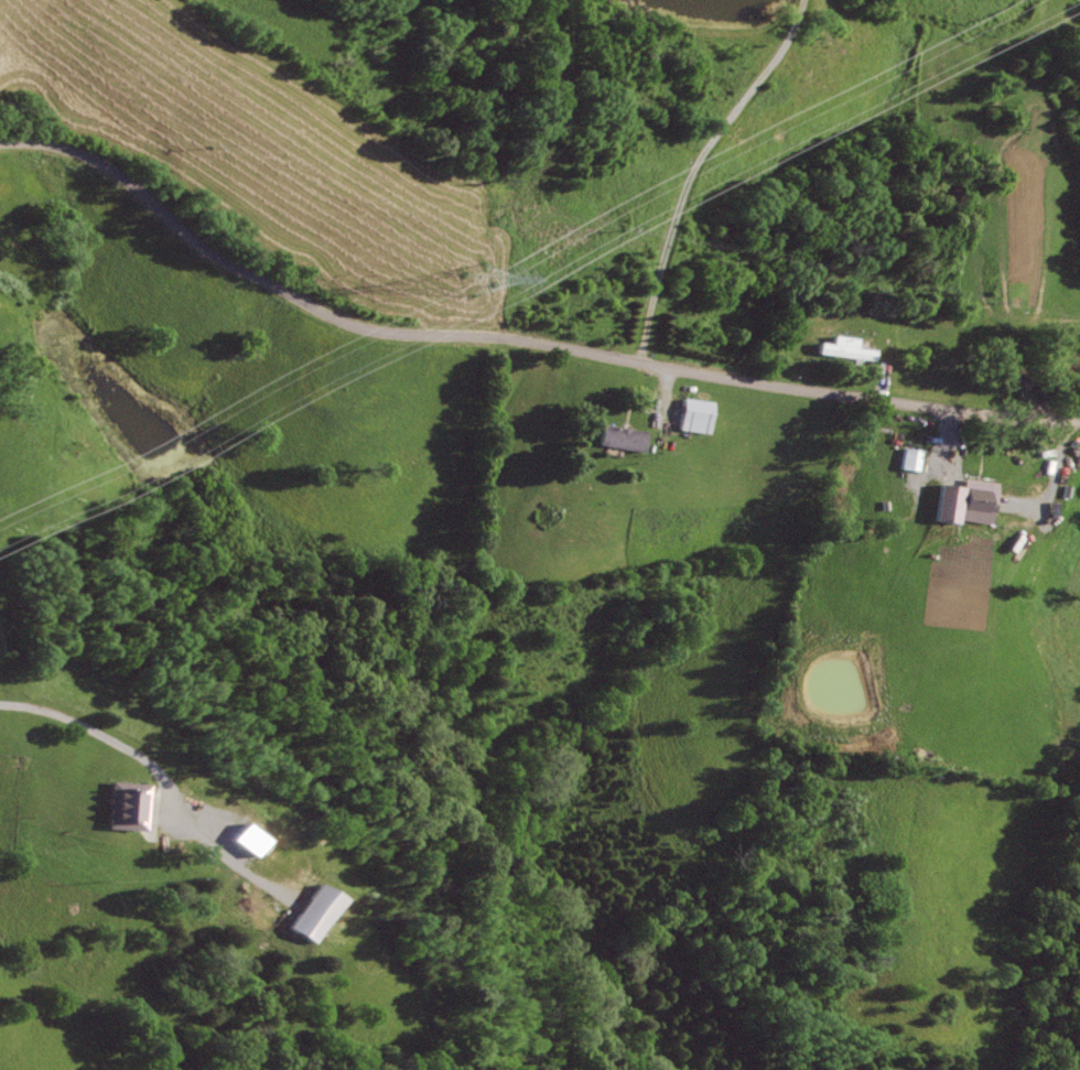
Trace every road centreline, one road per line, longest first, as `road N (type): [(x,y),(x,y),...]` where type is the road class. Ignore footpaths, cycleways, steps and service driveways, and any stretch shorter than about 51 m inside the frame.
road 1 (residential): [(0,145),(63,151),(119,174),(212,251),(364,327),(532,344),(812,393),(1079,425)]

